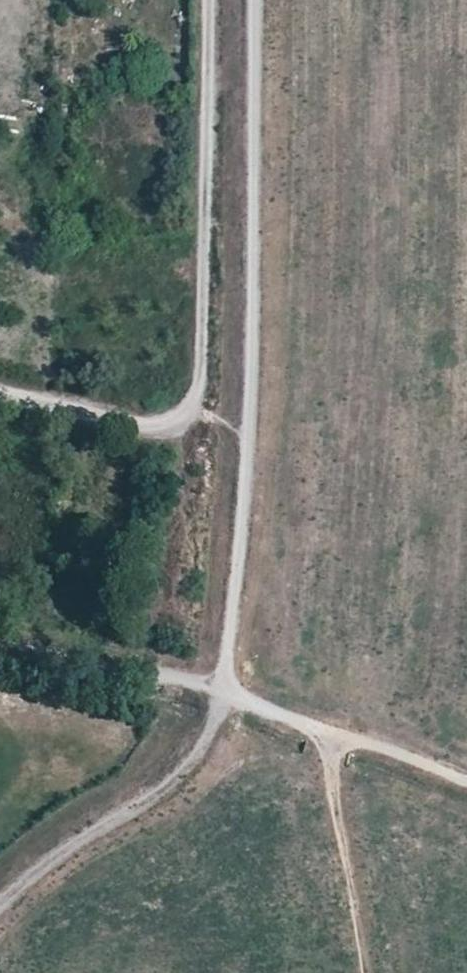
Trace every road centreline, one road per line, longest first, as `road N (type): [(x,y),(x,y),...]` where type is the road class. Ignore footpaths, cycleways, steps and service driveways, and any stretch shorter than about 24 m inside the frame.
road 1 (track): [(229,698),(226,629),(248,468),(254,0)]
road 2 (track): [(0,390),(154,424),(181,414),(203,384),(207,0)]
road 3 (track): [(0,646),(212,692),(466,783)]

